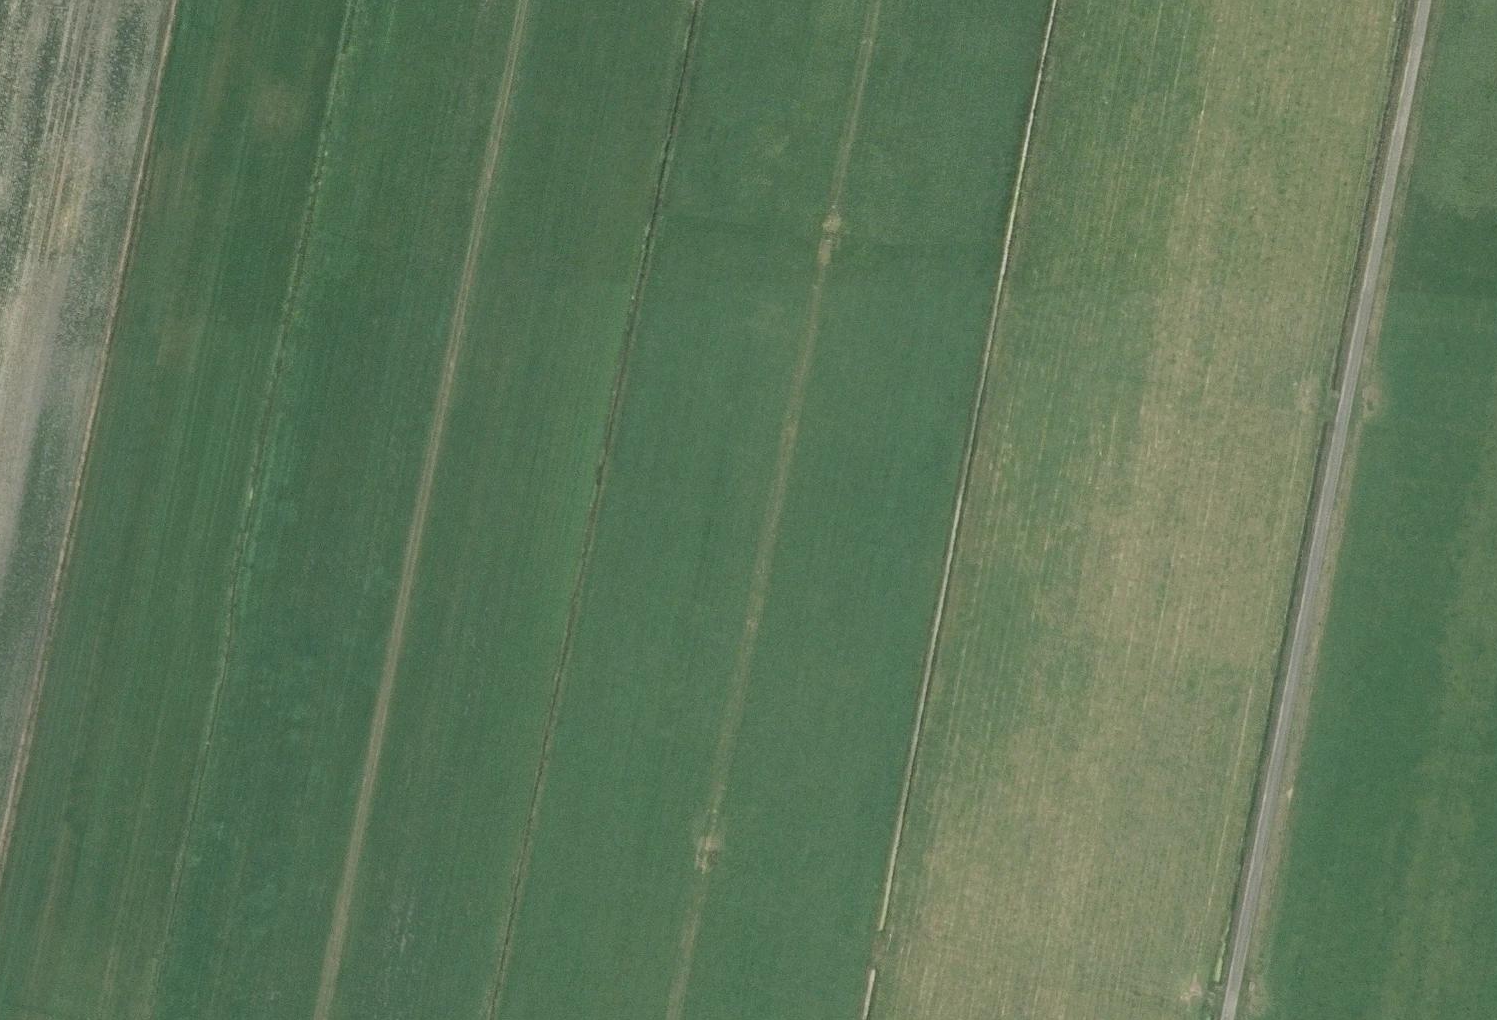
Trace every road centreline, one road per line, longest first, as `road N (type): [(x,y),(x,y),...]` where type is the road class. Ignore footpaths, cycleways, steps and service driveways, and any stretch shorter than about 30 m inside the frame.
road 1 (track): [(1225,1019),(1423,0)]

